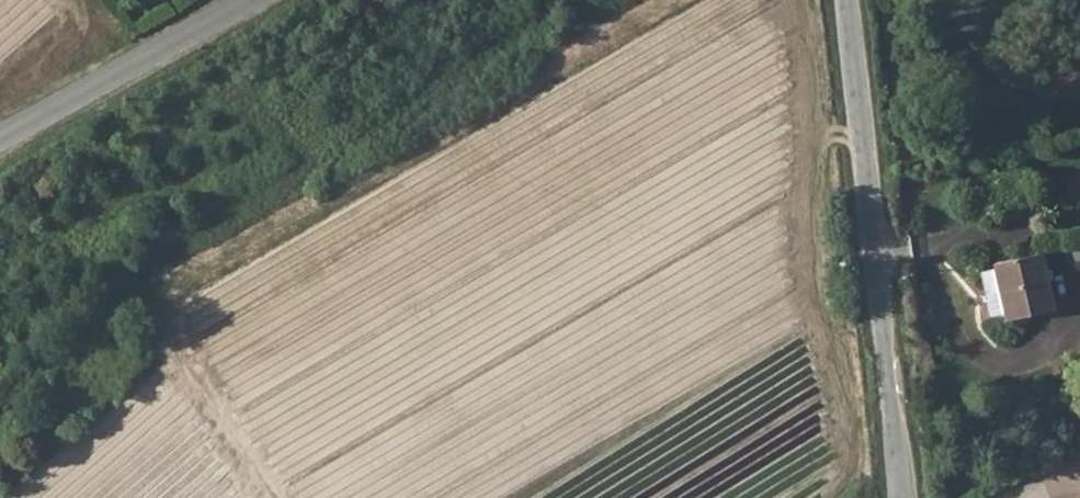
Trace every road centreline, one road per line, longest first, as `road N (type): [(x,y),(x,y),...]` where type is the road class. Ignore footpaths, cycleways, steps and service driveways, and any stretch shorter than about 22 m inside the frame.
road 1 (unclassified): [(845,0),(902,497)]
road 2 (unclassified): [(0,138),(248,0)]

